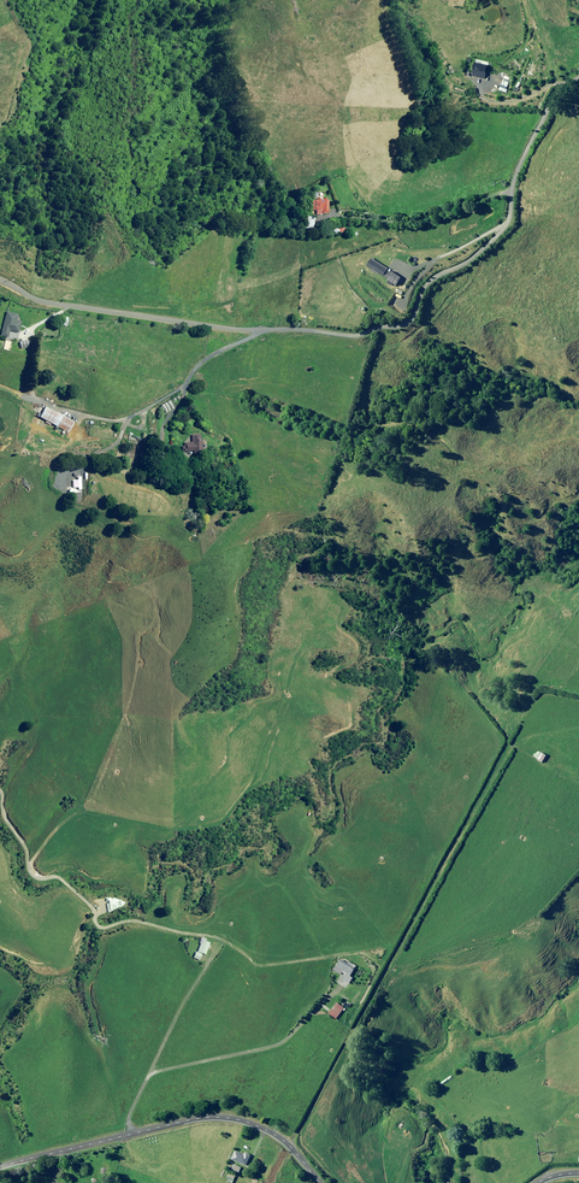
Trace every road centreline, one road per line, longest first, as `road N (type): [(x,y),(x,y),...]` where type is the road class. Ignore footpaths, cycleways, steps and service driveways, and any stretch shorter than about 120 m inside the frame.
road 1 (residential): [(578,78),(555,95),(530,145),(505,229),(469,262),(429,282),(409,323),(359,335),(260,333)]
road 2 (track): [(513,745),(290,1146)]
road 3 (unclassified): [(0,1172),(217,1118),(269,1130),(320,1182)]
road 4 (residential): [(260,333),(62,303)]
road 5 (residential): [(260,333),(196,368),(160,446)]

